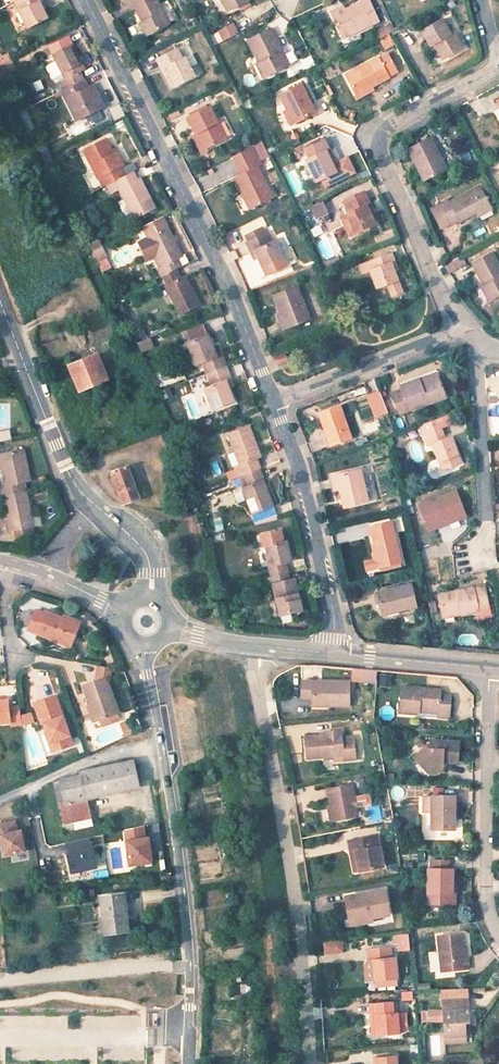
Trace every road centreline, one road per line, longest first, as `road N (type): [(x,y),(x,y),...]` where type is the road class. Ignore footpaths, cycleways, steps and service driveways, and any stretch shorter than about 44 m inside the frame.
road 1 (residential): [(273,403),(235,305),(80,0)]
road 2 (tertiary): [(188,1035),(189,950),(143,649)]
road 3 (residential): [(453,324),(377,160),(380,128),(496,67)]
road 4 (tertiary): [(0,307),(71,486),(139,551),(151,572),(150,595)]
road 5 (residential): [(341,657),(296,464),(273,403)]
road 6 (residential): [(273,403),(453,324)]
road 7 (residential): [(476,355),(488,550)]
road 8 (residential): [(341,657),(170,631)]
road 9 (residential): [(498,667),(341,657)]
road 10 (residential): [(119,613),(0,571)]

